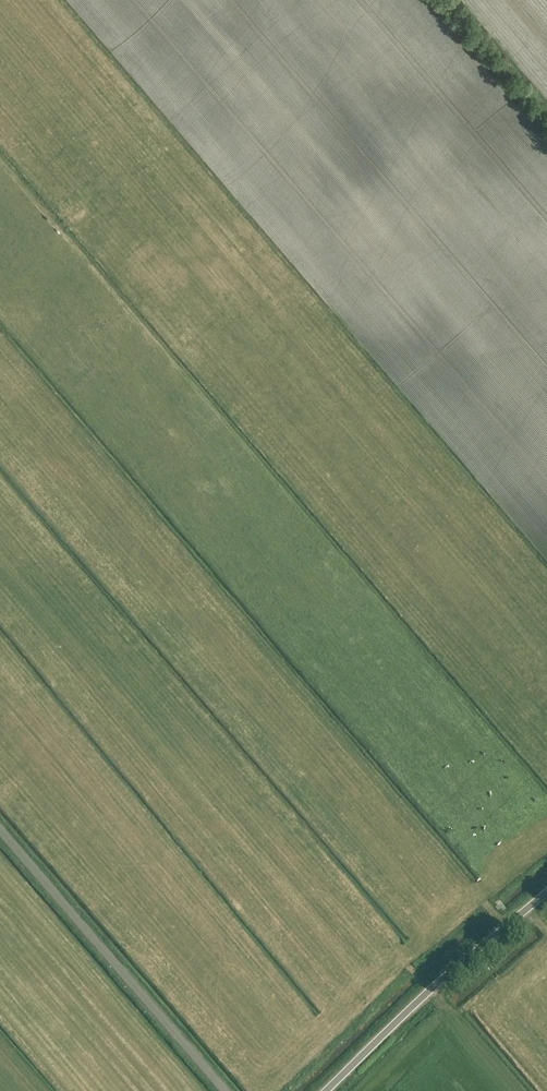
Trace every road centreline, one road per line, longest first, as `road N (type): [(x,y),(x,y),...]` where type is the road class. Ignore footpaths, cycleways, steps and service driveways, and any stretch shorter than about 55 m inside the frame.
road 1 (unclassified): [(225,1090),(0,830)]
road 2 (unclassified): [(326,1090),(546,892)]

